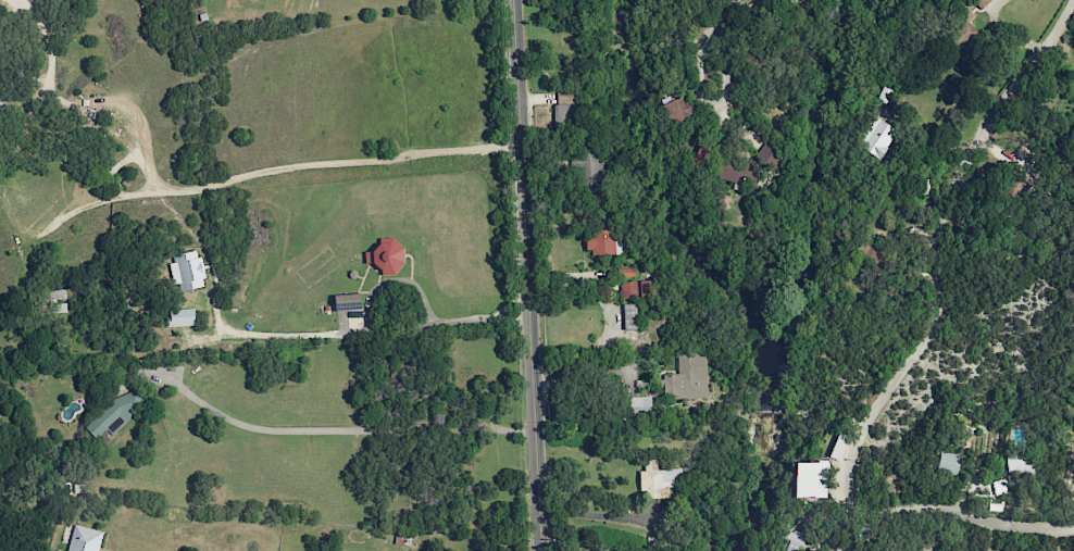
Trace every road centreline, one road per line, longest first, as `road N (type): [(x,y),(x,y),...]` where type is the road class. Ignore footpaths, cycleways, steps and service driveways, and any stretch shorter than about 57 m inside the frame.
road 1 (residential): [(1073,529),(978,521),(952,510),(867,511),(845,494),(851,449),(927,345),(936,223),(1073,0)]
road 2 (tertiary): [(514,0),(541,544)]
road 3 (residential): [(726,23),(730,105),(725,110),(698,95),(701,50),(726,23)]

